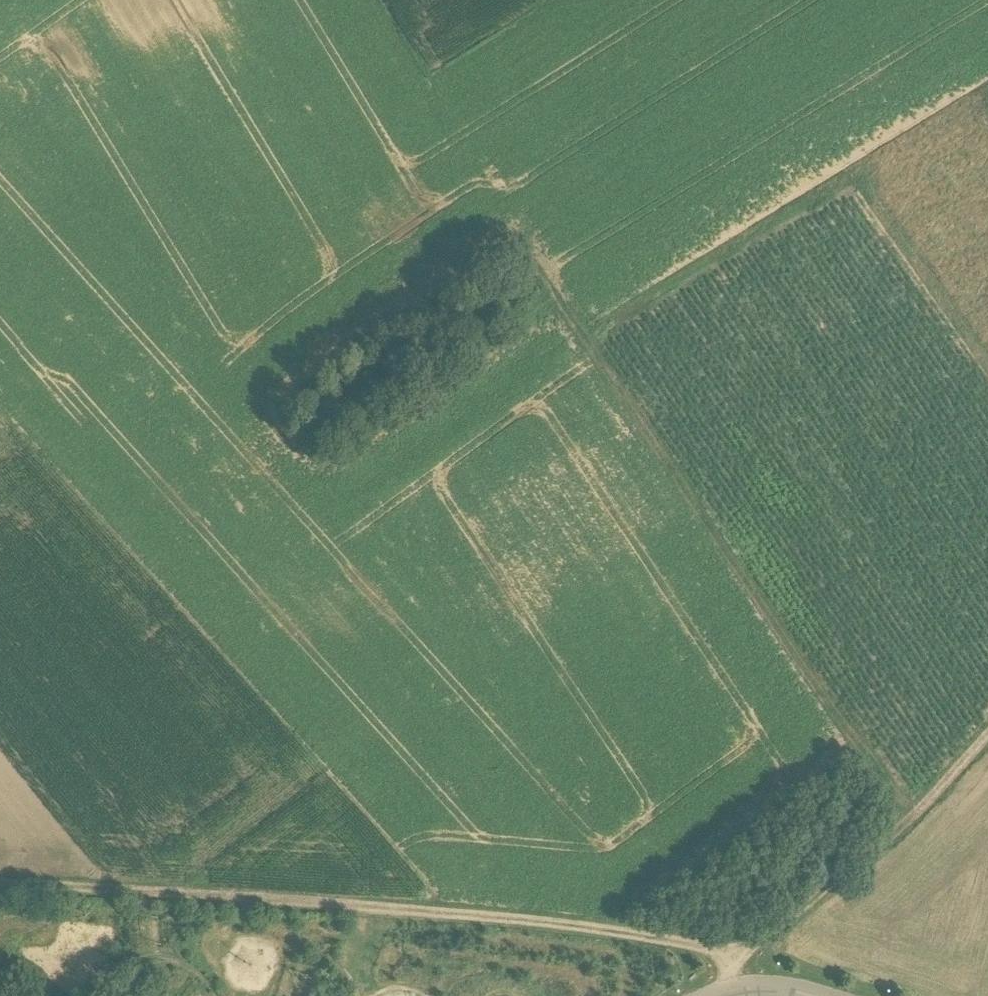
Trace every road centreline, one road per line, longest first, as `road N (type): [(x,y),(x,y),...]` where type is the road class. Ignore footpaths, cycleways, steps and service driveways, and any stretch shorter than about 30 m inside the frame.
road 1 (track): [(0,892),(514,924),(736,955)]
road 2 (unclassified): [(709,995),(743,985),(828,995)]

